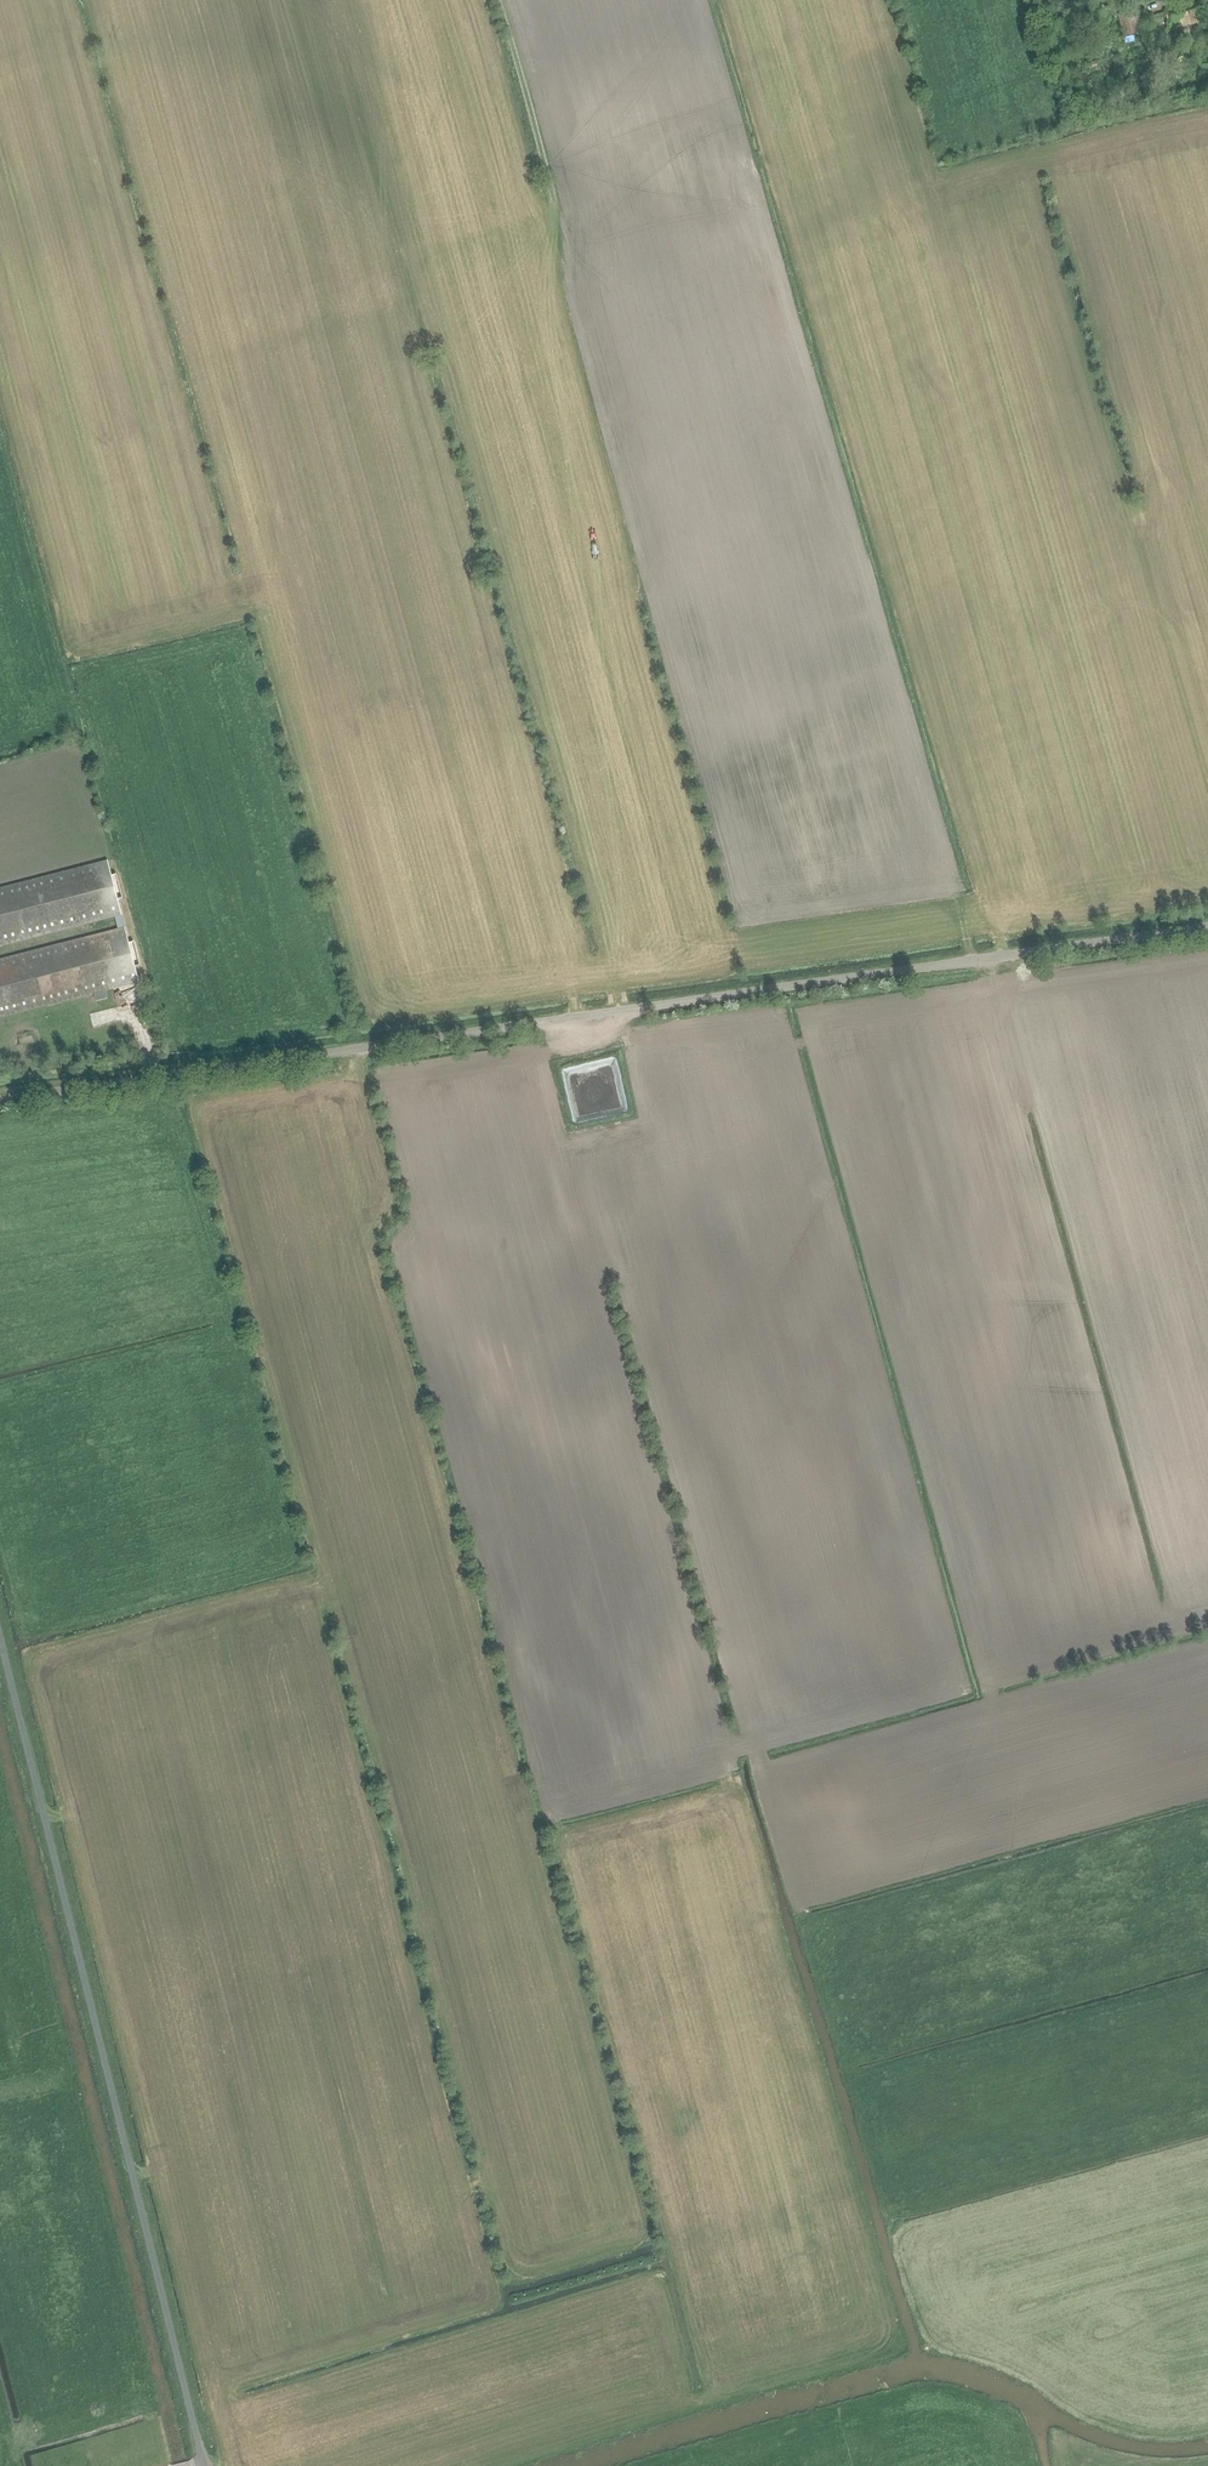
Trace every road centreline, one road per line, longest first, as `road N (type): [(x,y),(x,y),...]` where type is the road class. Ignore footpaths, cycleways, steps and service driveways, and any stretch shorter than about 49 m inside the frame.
road 1 (unclassified): [(0,1101),(1207,927)]
road 2 (unclassified): [(204,2465),(0,1627)]

